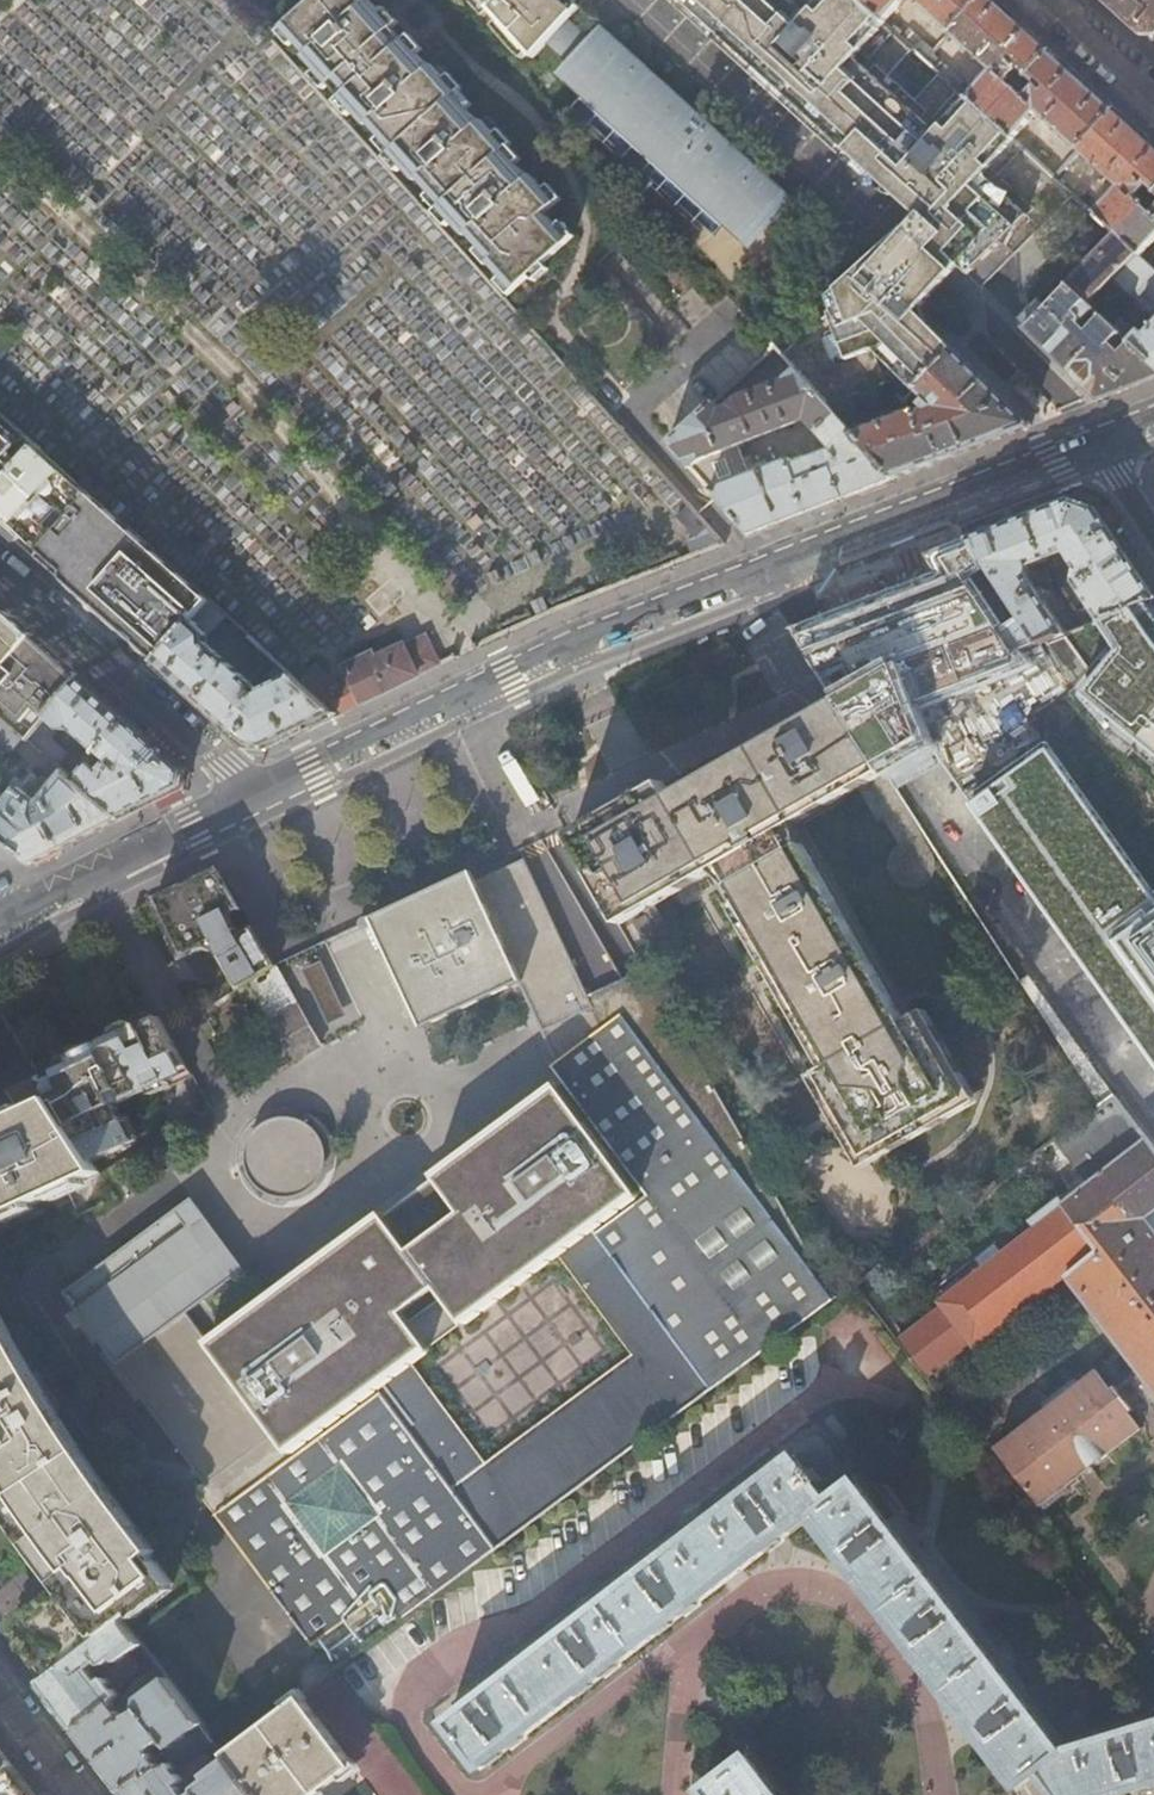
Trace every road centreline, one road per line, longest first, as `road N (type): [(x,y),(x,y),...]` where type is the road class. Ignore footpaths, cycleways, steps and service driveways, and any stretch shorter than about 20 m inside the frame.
road 1 (secondary): [(1153,418),(507,669),(253,792)]
road 2 (residential): [(0,569),(253,792)]
road 3 (secondary): [(253,792),(0,923)]
road 4 (residential): [(1039,0),(1153,103)]
road 5 (residential): [(0,1680),(87,1794)]

